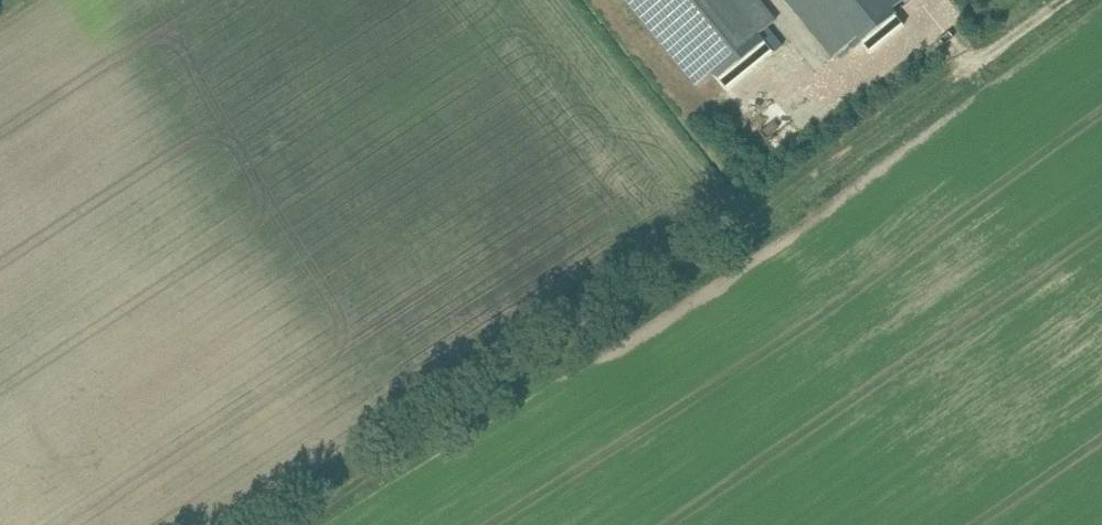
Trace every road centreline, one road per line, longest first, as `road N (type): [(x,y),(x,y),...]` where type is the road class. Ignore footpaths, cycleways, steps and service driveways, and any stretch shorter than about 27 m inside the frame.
road 1 (track): [(285,524),(1060,0)]

